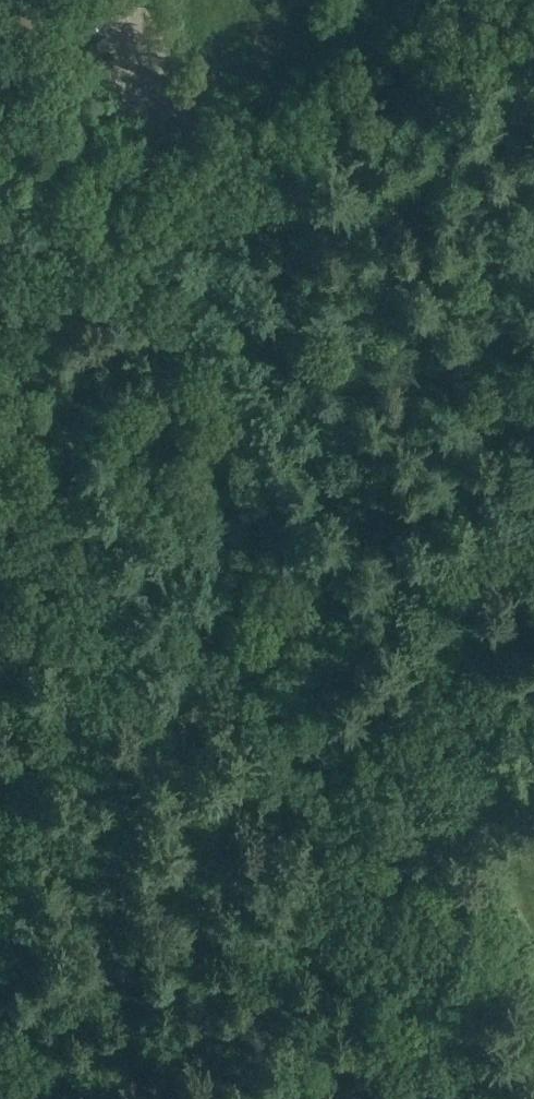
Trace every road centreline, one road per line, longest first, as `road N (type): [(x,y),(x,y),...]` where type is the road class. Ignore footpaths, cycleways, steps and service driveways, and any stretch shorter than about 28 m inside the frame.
road 1 (unclassified): [(0,274),(523,0)]
road 2 (track): [(533,529),(312,657)]

